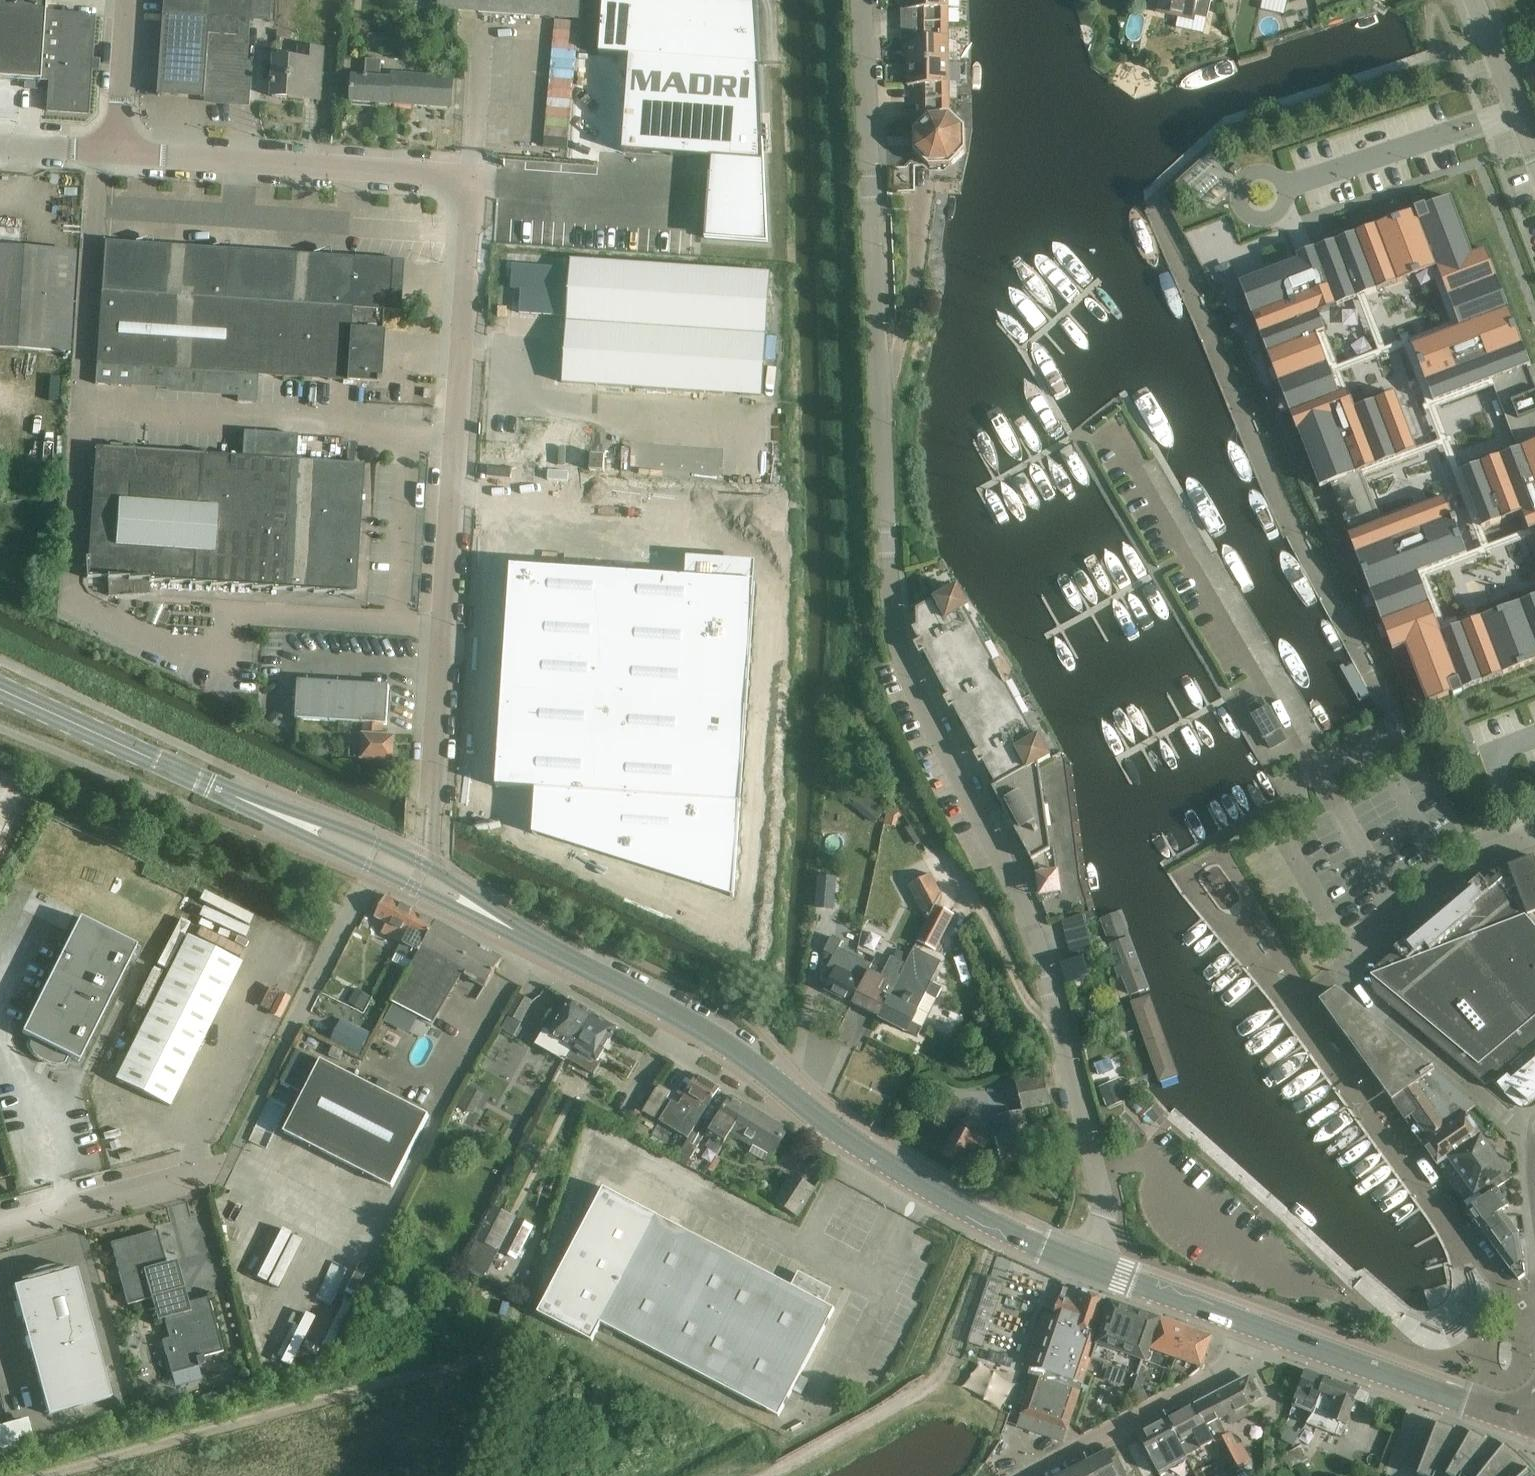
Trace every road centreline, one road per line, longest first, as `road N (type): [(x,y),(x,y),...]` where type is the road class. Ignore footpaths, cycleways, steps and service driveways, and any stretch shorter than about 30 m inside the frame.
road 1 (unclassified): [(1092,1261),(1104,1217),(1097,1171),(1032,930),(897,643),(862,0)]
road 2 (unclassified): [(425,867),(435,808),(471,178),(117,149)]
road 3 (secondary): [(1092,1261),(953,1202),(644,997),(545,949)]
road 4 (track): [(398,1262),(490,1312),(495,1337),(487,1349),(43,1475)]
road 5 (residential): [(1534,1307),(1521,1306),(1370,1119),(1298,1014)]
road 6 (secondary): [(208,784),(545,949)]
road 7 (residential): [(1298,1014),(1504,843),(1534,832)]
road 8 (residential): [(1024,1475),(1284,1336)]
road 9 (secondary): [(1534,1420),(1284,1336)]
road 10 (unclassified): [(0,1226),(226,1167)]
road 11 (secondary): [(425,867),(323,821),(208,784)]
road 12 (secondary): [(208,784),(0,689)]
road 13 (secondary): [(1284,1336),(1092,1261)]
road 14 (residential): [(1298,1014),(1184,859)]
road 15 (unclassified): [(1534,156),(1480,0)]
road 16 (unclassified): [(117,149),(128,0)]
road 17 (secondary): [(545,949),(425,867)]

